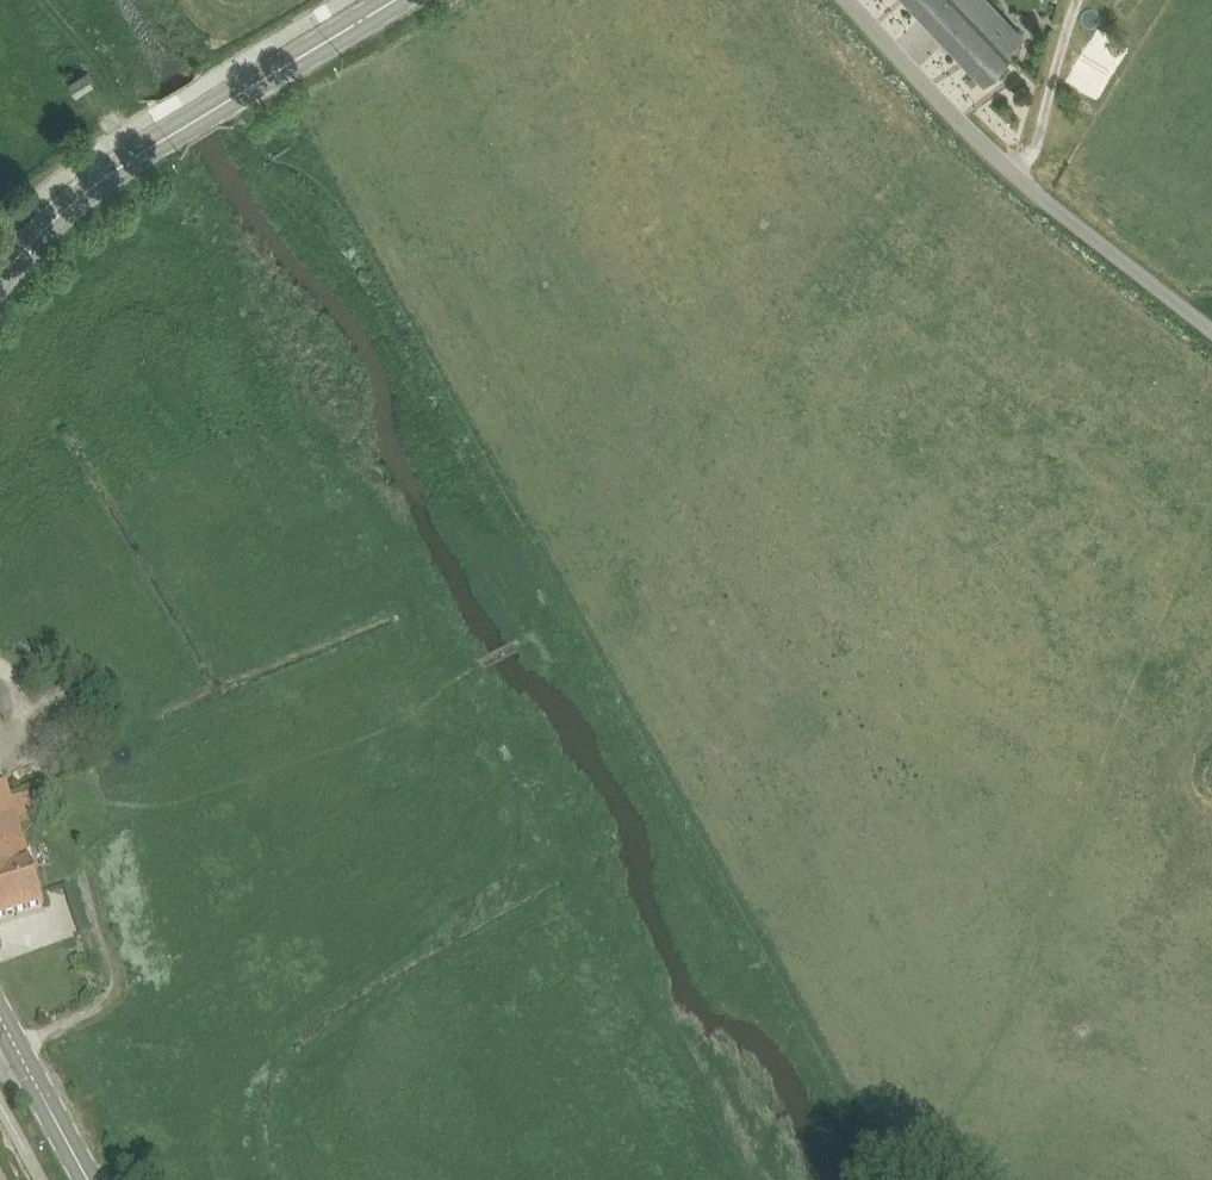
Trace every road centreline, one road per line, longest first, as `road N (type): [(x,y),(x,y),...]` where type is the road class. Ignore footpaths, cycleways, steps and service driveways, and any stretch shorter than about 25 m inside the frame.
road 1 (unclassified): [(1211,345),(1125,281),(942,118),(830,0)]
road 2 (secondary): [(0,286),(94,190),(391,0)]
road 3 (secondary): [(89,1179),(11,1035)]

